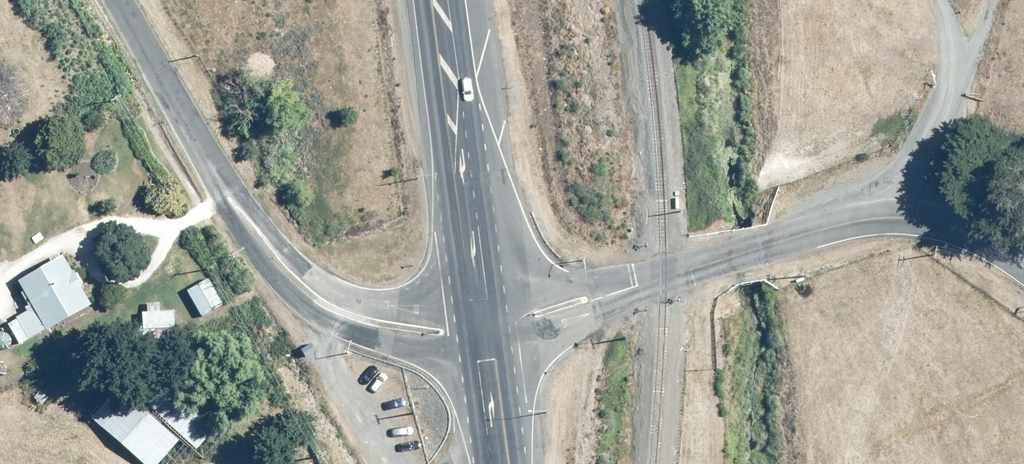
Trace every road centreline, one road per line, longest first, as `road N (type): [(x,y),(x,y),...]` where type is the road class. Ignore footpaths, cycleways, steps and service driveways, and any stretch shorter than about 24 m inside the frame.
road 1 (unclassified): [(1023,266),(955,227),(878,219),(630,290)]
road 2 (residential): [(485,347),(408,348),(329,323),(278,282),(224,192)]
road 3 (trunk): [(439,0),(480,303)]
road 4 (residential): [(224,192),(329,291),(411,309),(480,303)]
road 5 (track): [(963,0),(921,221)]
road 6 (residential): [(224,192),(117,0)]
road 7 (unclassified): [(630,290),(570,323),(485,347)]
road 8 (unclassified): [(480,303),(630,290)]

